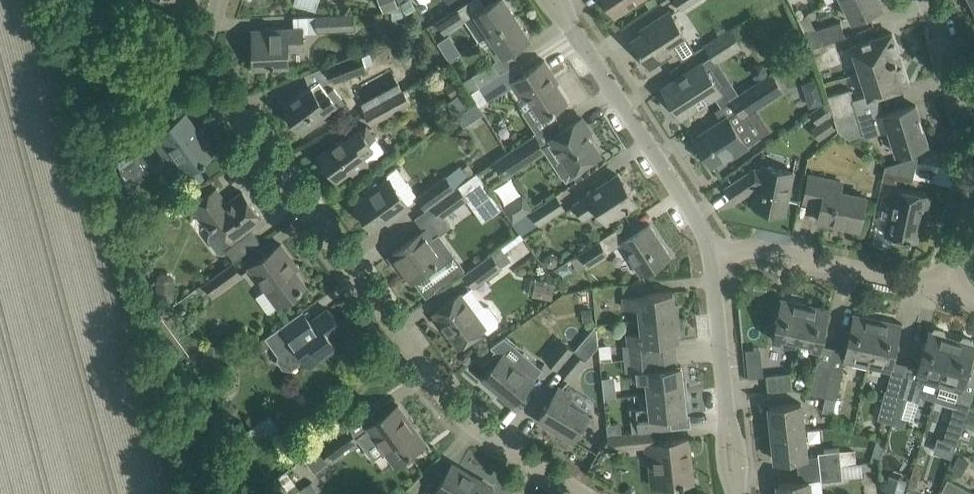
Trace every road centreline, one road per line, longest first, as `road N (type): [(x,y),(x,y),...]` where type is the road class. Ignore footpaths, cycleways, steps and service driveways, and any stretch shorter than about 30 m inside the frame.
road 1 (residential): [(576,493),(491,441),(445,395),(217,82),(208,54),(220,0)]
road 2 (residential): [(711,257),(697,217),(556,0)]
road 3 (residential): [(949,288),(756,247),(711,257)]
road 4 (residential): [(744,493),(711,257)]
road 5 (residential): [(973,167),(972,131),(923,0)]

